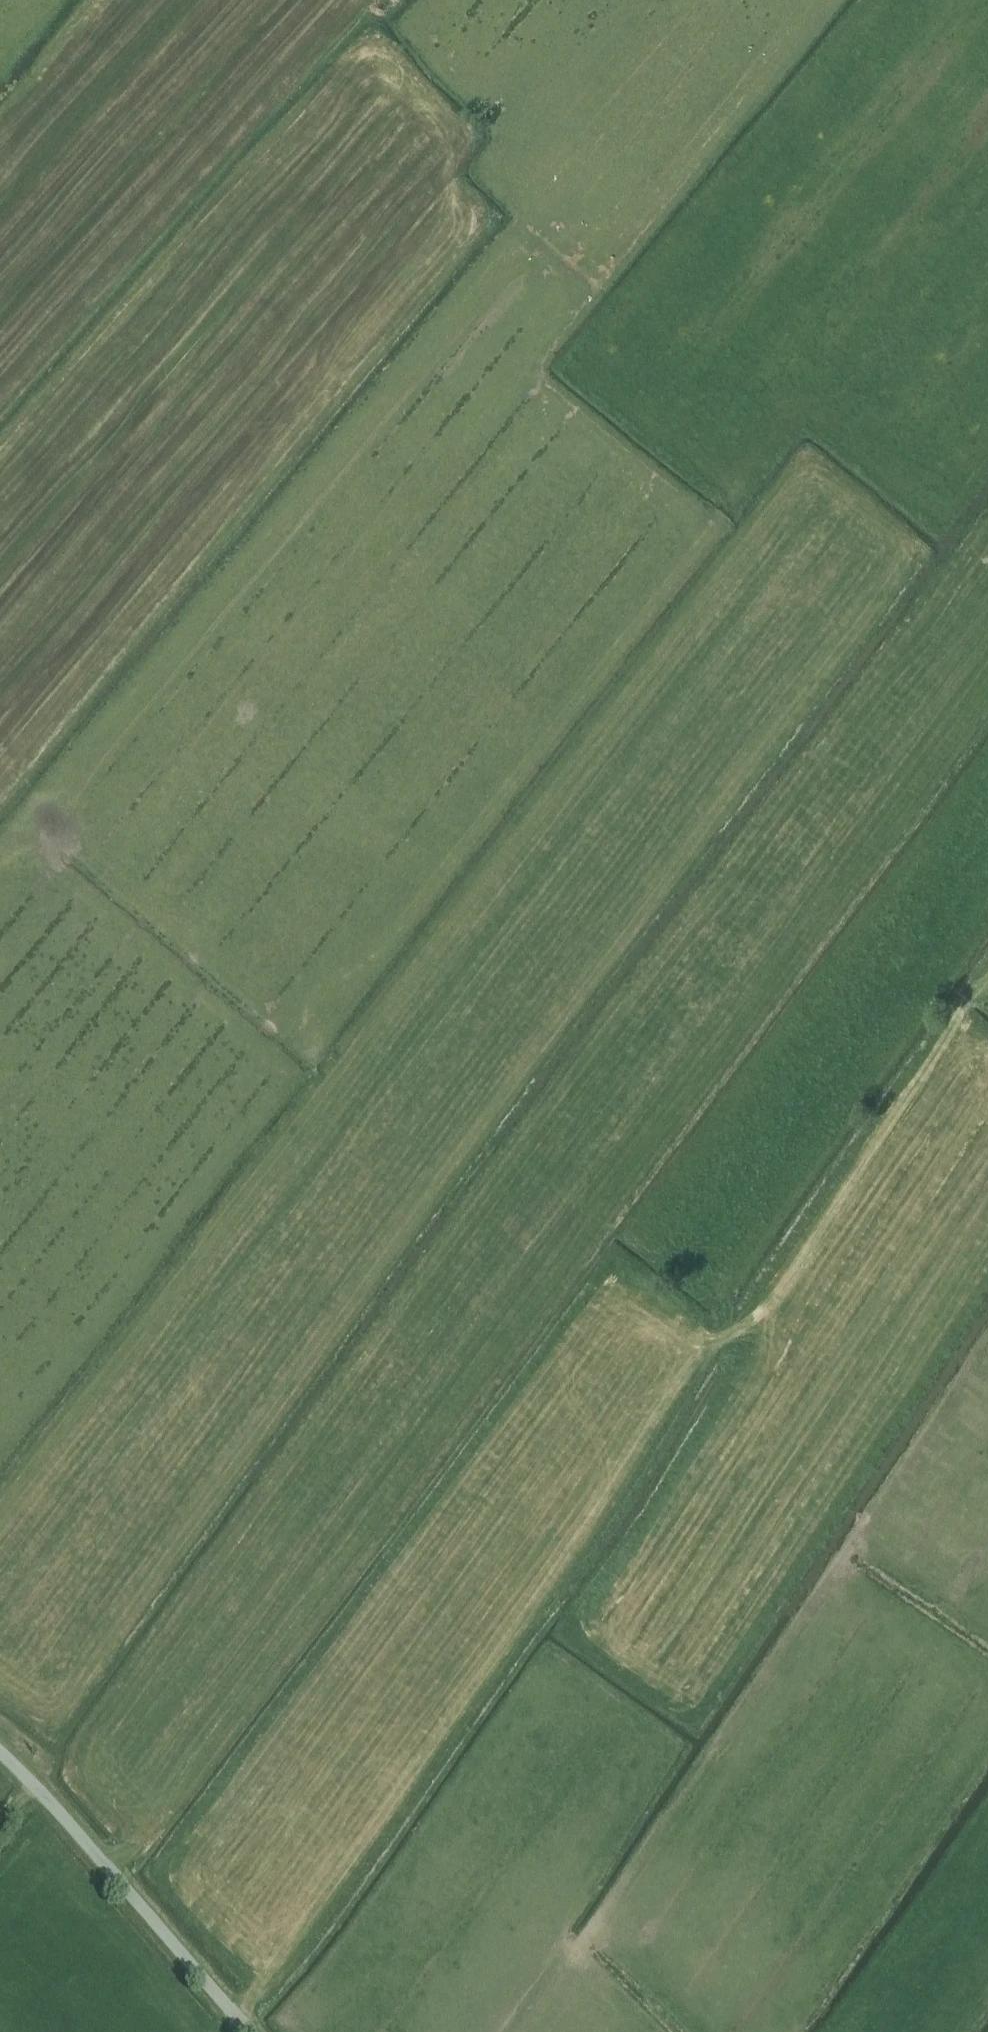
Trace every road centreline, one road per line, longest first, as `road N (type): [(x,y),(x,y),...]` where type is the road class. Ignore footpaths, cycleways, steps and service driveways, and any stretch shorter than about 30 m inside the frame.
road 1 (unclassified): [(274,2031),(52,1782),(0,1737)]

